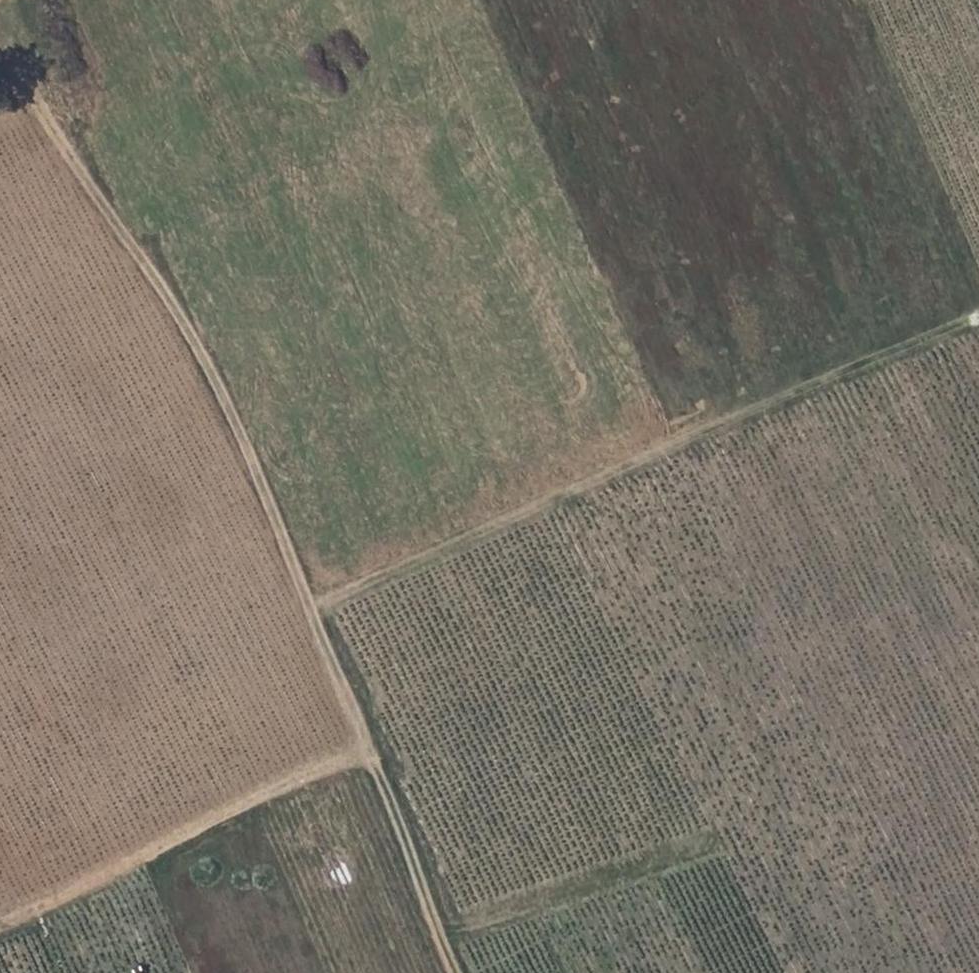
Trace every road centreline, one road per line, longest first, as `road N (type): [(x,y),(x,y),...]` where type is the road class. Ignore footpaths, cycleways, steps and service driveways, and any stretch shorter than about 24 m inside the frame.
road 1 (track): [(0,71),(13,104),(148,269),(218,381),(308,602)]
road 2 (track): [(0,919),(67,897),(212,810),(366,739)]
road 3 (track): [(366,739),(455,972)]

